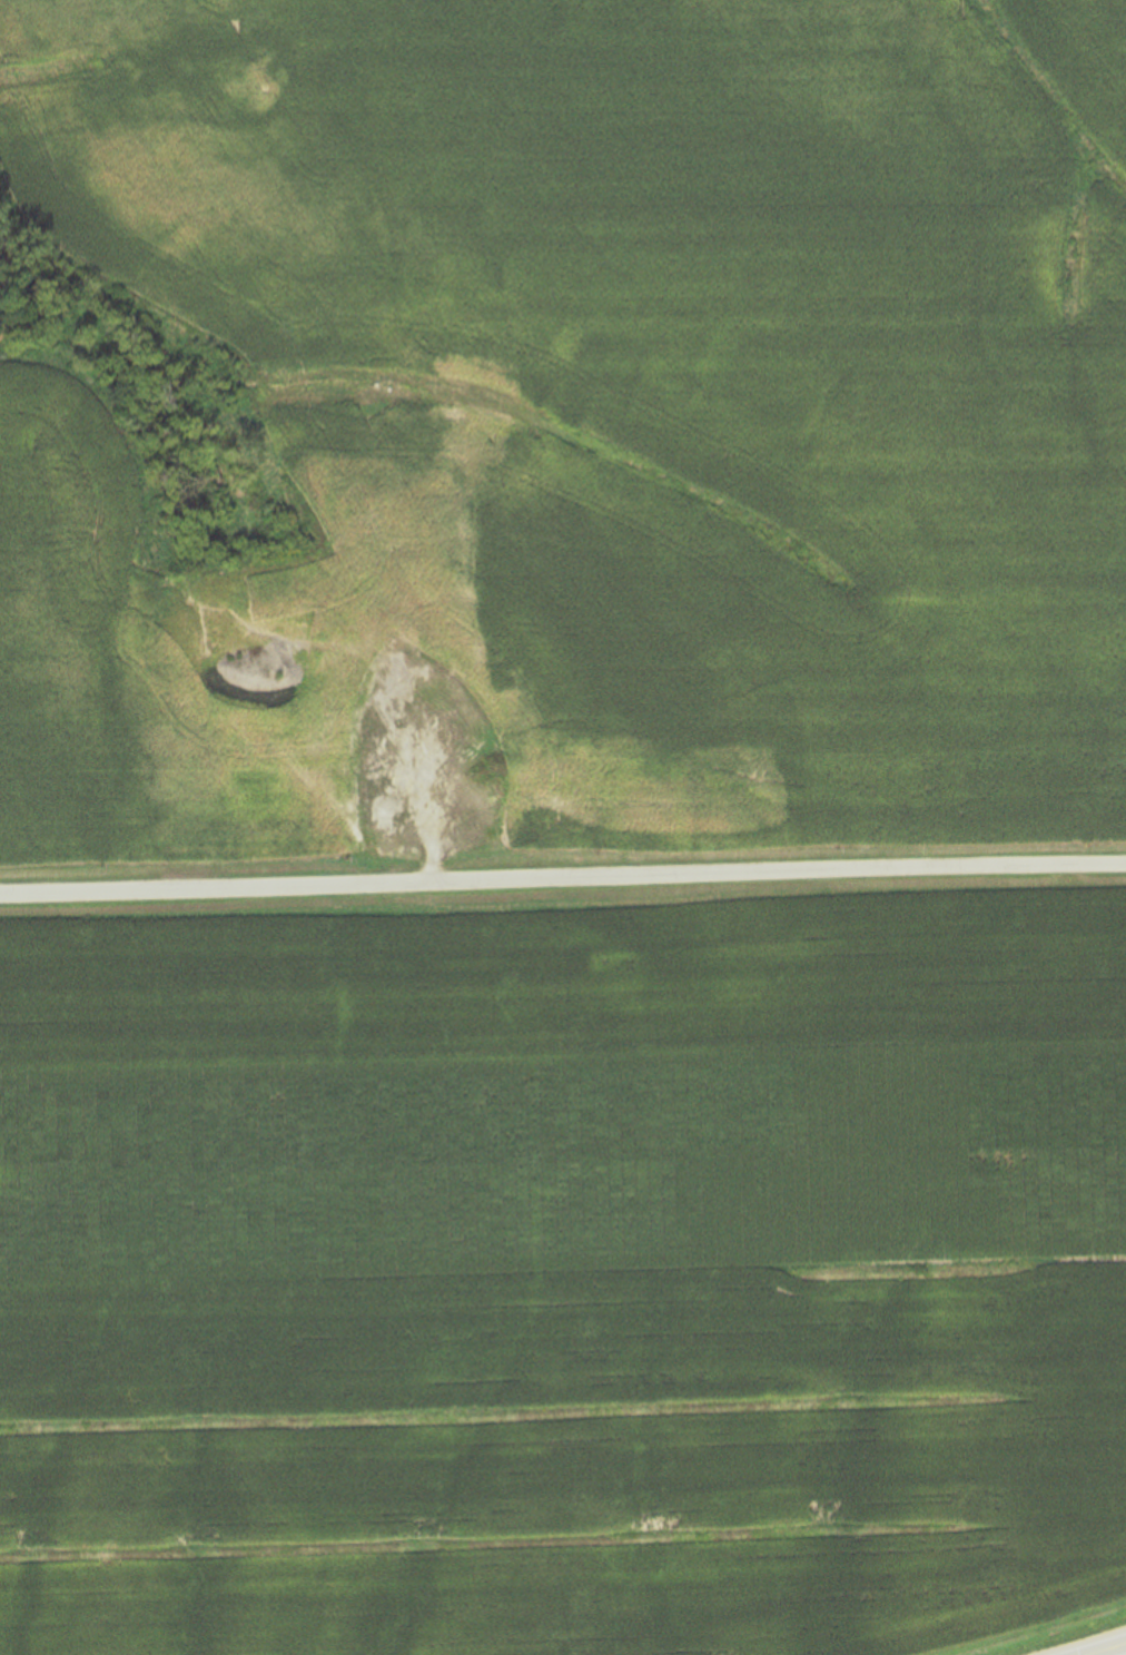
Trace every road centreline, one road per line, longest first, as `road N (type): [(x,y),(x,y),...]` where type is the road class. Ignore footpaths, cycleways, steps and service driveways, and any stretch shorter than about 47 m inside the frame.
road 1 (residential): [(1125,868),(0,889)]

